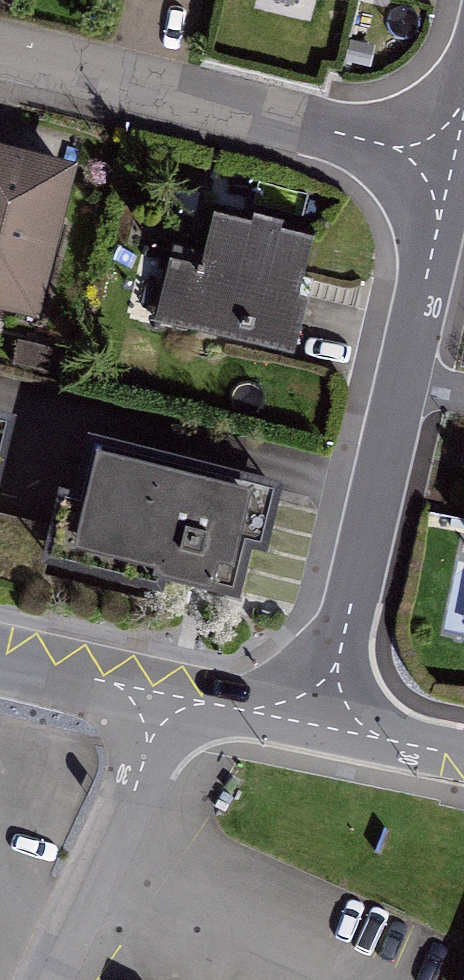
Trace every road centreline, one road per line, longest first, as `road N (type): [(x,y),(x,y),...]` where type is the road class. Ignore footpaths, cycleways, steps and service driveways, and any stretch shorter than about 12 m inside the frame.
road 1 (residential): [(0,48),(452,162)]
road 2 (residential): [(323,726),(402,382)]
road 3 (unclassified): [(158,693),(144,765),(48,979)]
road 4 (residential): [(402,382),(452,162)]
road 5 (residential): [(323,726),(158,693)]
road 6 (residential): [(158,693),(0,658)]
road 7 (residential): [(463,755),(323,726)]

